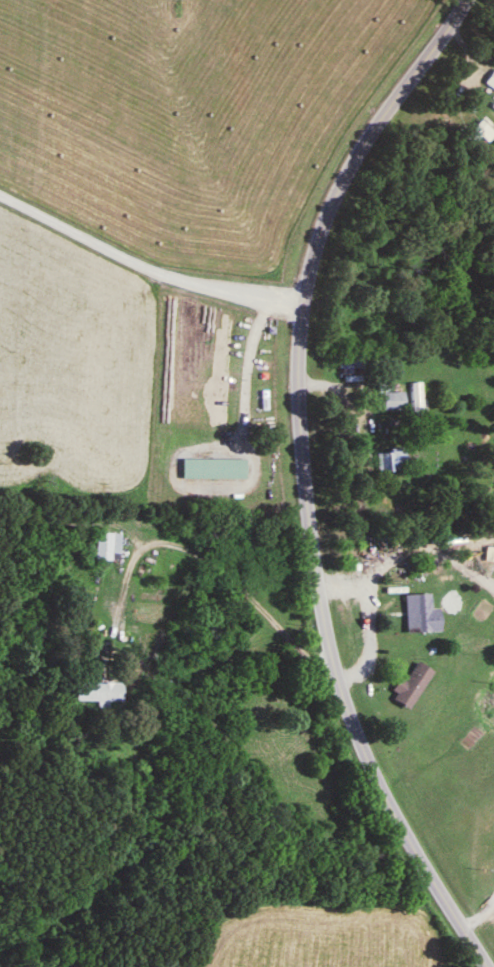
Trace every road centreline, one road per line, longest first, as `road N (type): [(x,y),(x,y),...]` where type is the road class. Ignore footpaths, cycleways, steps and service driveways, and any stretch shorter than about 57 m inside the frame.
road 1 (secondary): [(483,966),(365,765),(333,668),(296,421),(298,336),(314,243),(353,156),(463,0)]

